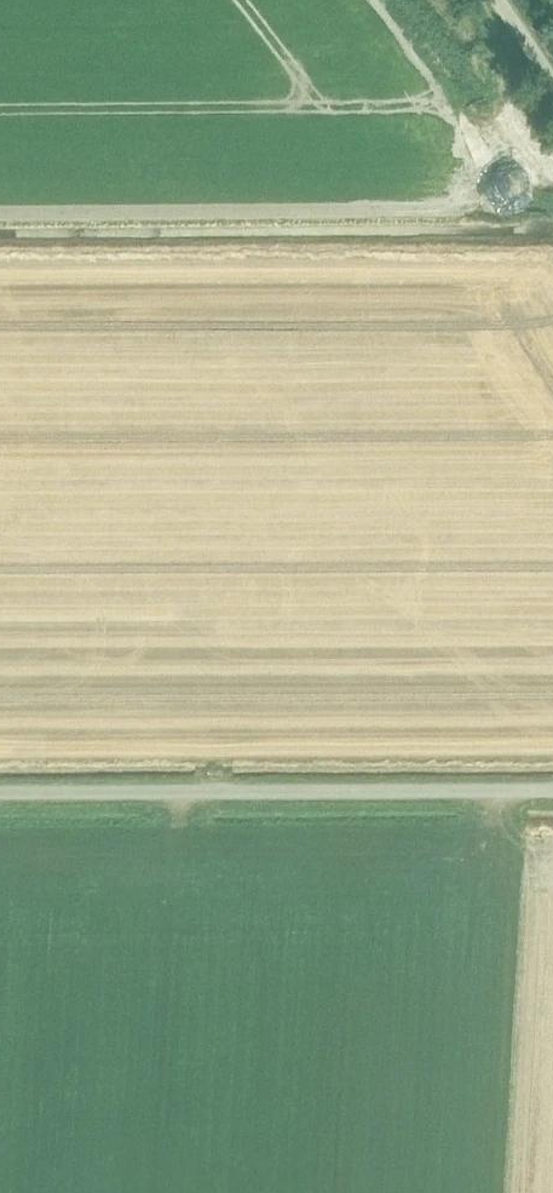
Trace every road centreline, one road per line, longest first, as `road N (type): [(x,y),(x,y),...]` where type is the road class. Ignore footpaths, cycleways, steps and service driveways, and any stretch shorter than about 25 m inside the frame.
road 1 (unclassified): [(0,793),(552,789)]

